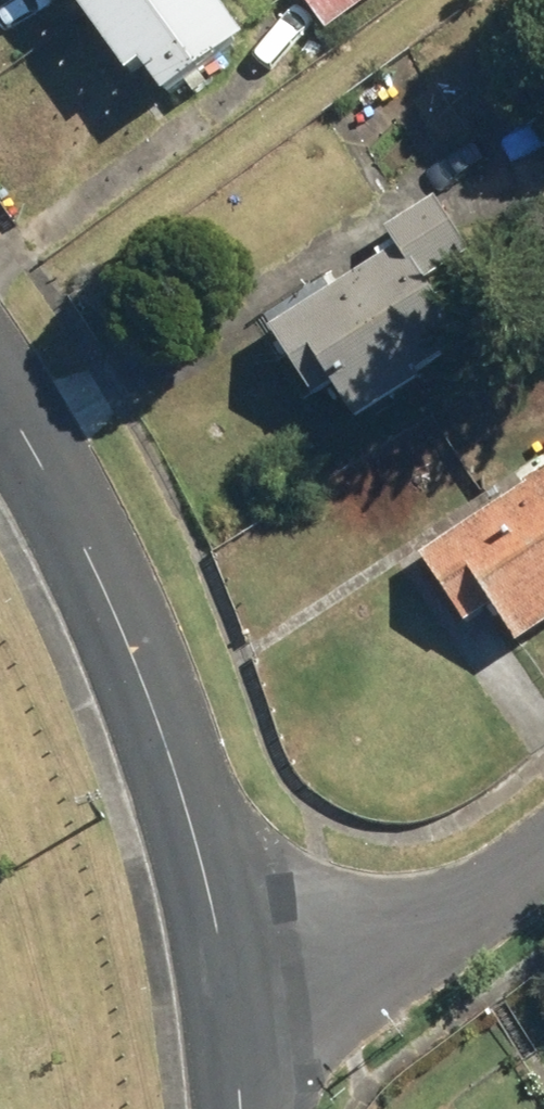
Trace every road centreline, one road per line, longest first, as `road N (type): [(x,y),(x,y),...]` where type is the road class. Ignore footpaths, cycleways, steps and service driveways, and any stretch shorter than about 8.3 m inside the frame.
road 1 (residential): [(237,1047),(189,815),(154,709),(114,606),(0,393)]
road 2 (residential): [(543,830),(237,1047)]

